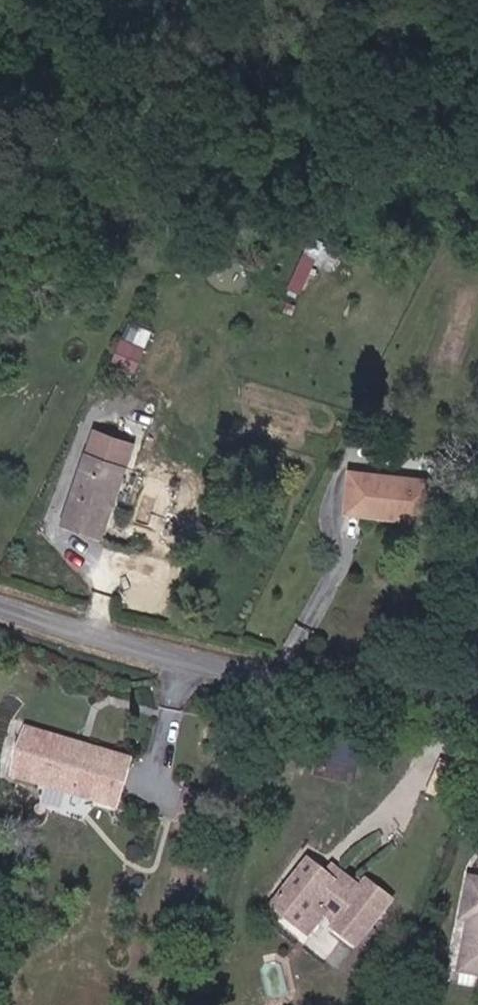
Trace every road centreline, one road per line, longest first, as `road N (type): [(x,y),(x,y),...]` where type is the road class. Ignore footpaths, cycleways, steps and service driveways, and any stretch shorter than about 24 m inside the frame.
road 1 (tertiary): [(0,612),(203,660),(477,704)]

